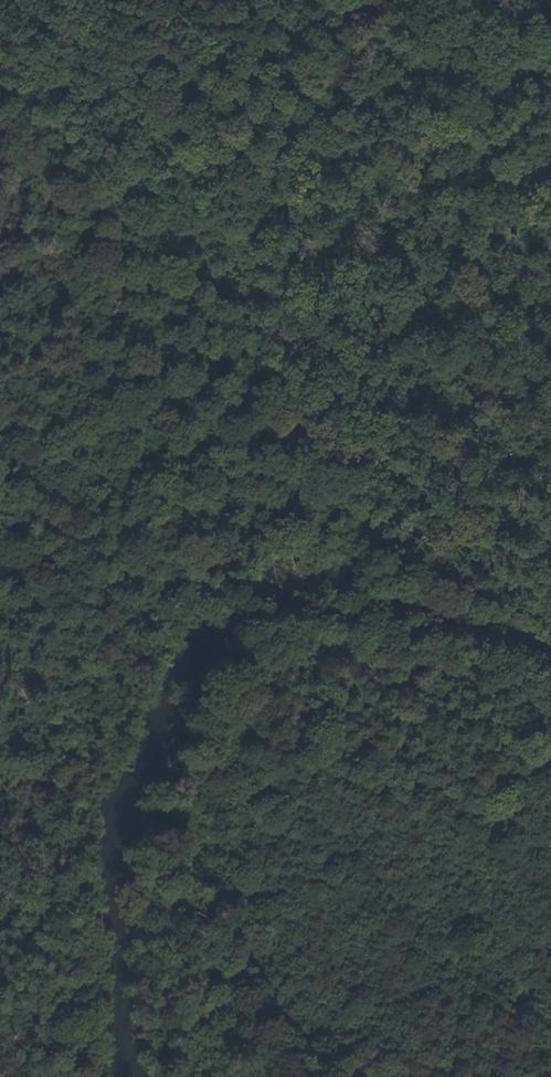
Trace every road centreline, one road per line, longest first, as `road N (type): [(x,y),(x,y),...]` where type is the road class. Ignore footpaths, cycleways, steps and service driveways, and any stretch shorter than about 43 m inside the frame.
road 1 (track): [(0,589),(202,434),(325,429),(371,414),(458,409),(523,390),(550,369)]

